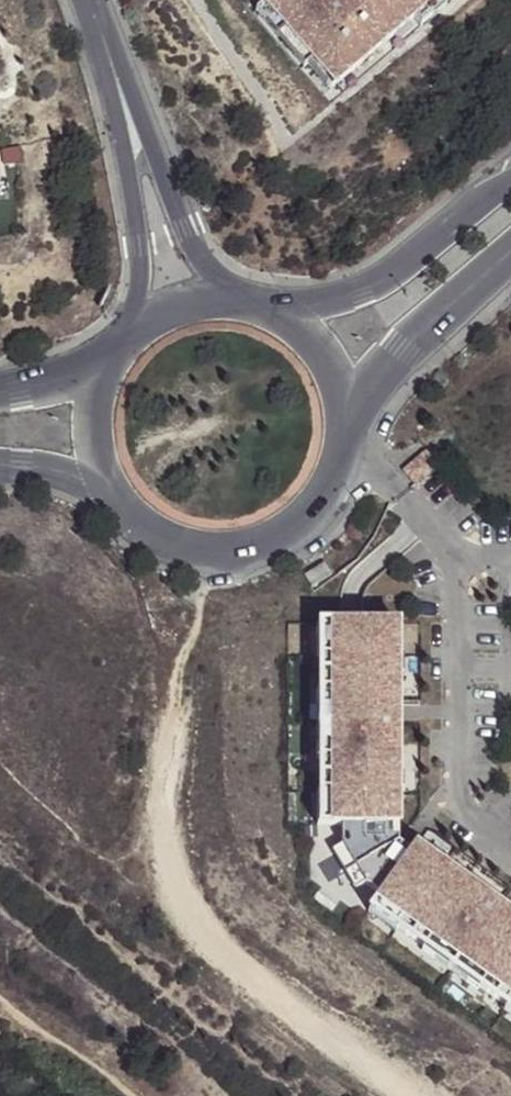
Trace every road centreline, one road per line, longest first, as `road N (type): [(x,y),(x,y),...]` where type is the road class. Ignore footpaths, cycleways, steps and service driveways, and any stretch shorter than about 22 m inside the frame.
road 1 (track): [(203,581),(161,810),(160,845),(179,907),(212,944),(410,1095)]
road 2 (tertiary): [(107,487),(134,521),(170,544),(212,555),(251,552),(319,513),(341,481),(354,423)]
road 3 (tertiary): [(510,171),(362,291),(291,312)]
road 4 (residential): [(120,73),(138,246),(128,333)]
road 5 (residential): [(228,293),(184,229),(120,73)]
road 6 (tertiary): [(354,423),(401,350),(510,254)]
road 7 (tertiary): [(354,423),(346,379),(324,341),(291,312)]

